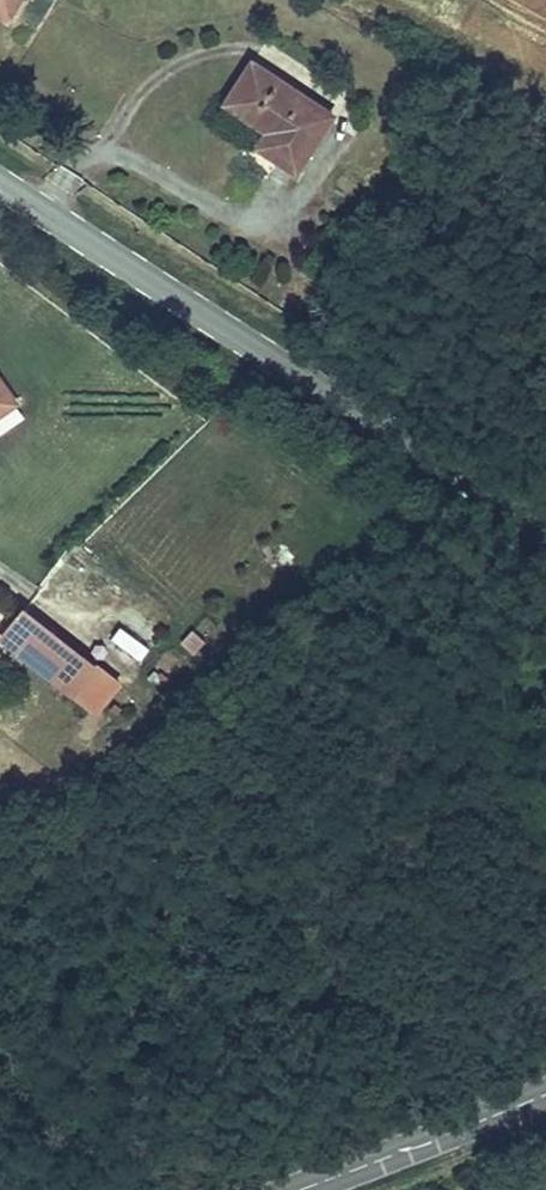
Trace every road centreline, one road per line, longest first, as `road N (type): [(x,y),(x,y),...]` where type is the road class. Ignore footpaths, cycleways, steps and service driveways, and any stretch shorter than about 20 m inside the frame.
road 1 (unclassified): [(545,526),(0,182)]
road 2 (tertiary): [(545,1092),(292,1189)]

